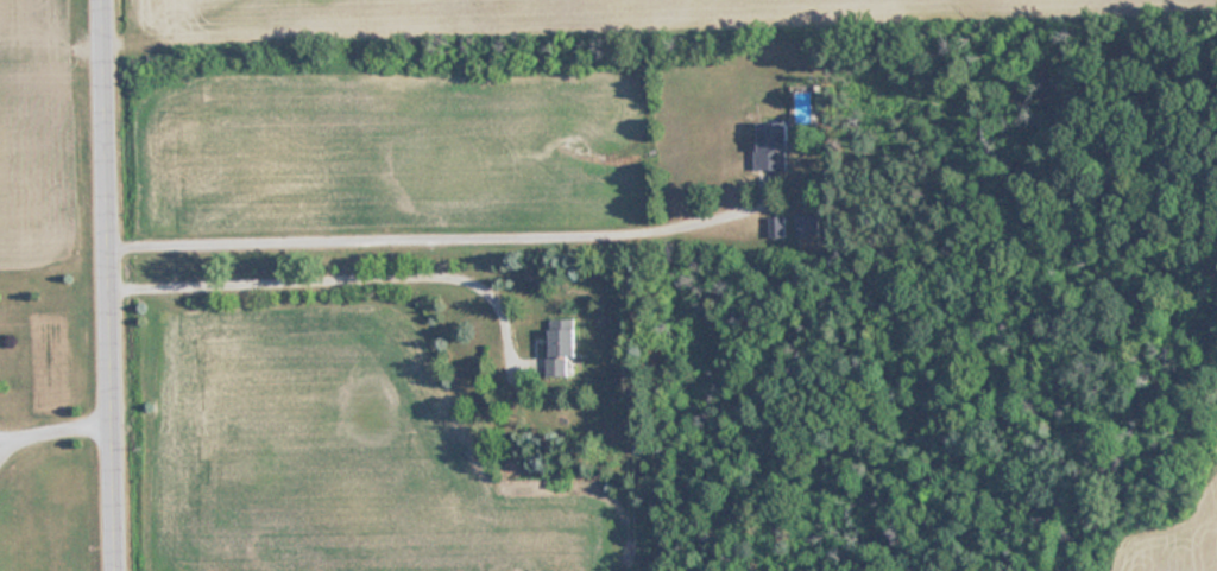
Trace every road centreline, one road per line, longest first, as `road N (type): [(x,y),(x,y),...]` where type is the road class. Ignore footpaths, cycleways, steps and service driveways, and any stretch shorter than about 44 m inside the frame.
road 1 (residential): [(120,570),(110,0)]

